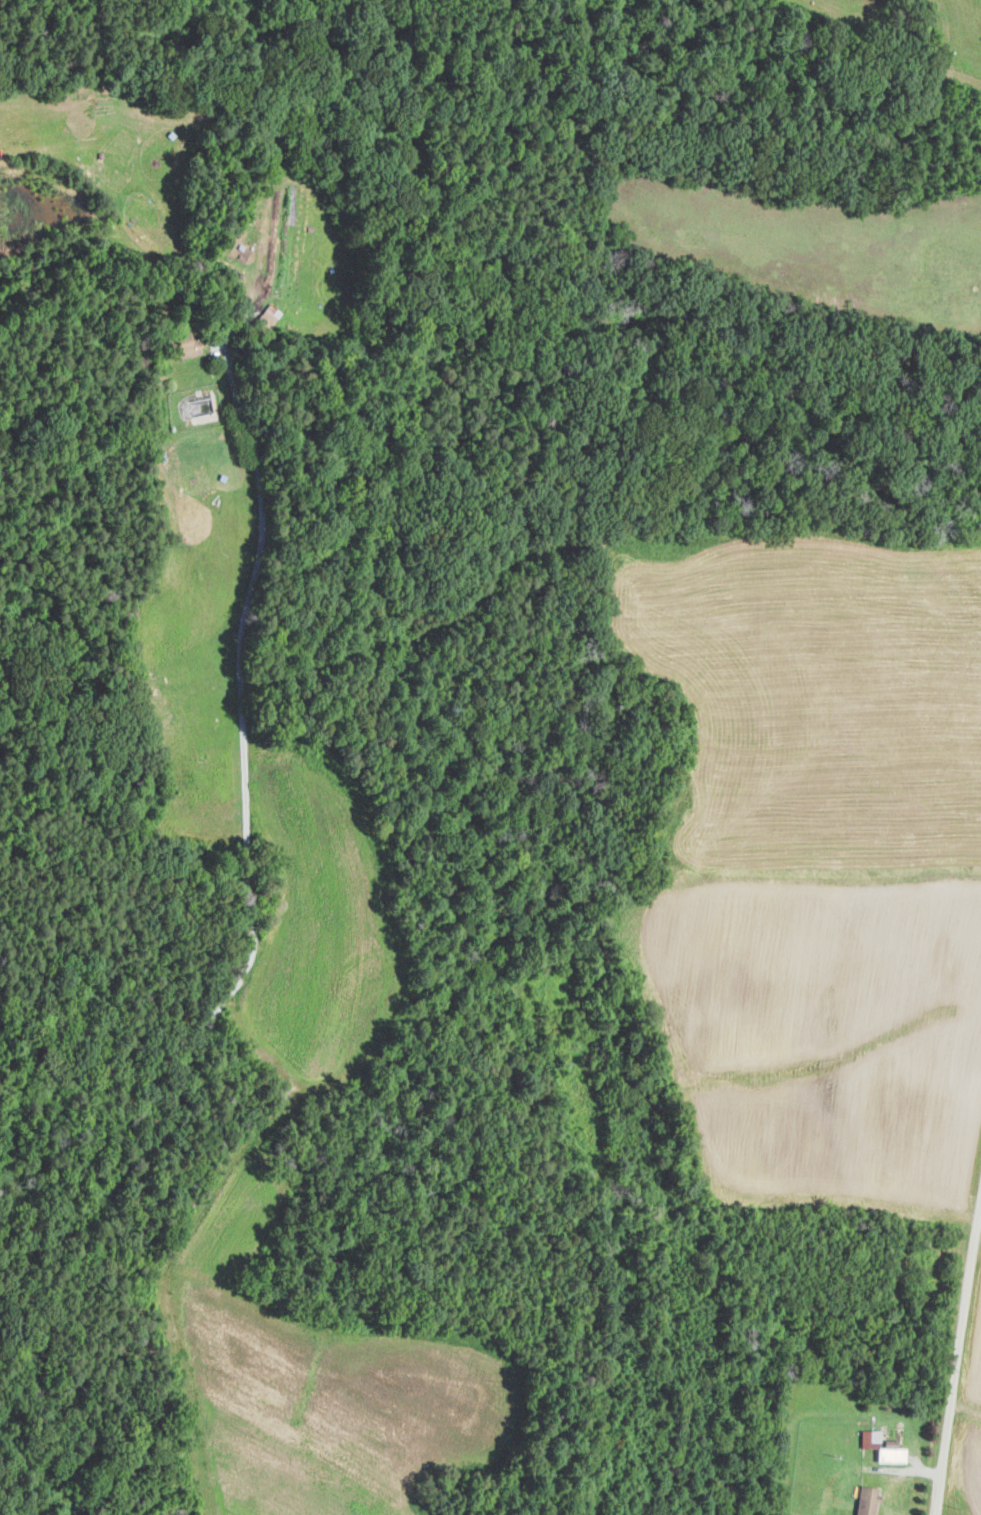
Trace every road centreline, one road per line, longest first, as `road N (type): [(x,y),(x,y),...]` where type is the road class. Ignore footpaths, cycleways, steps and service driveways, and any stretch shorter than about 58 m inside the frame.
road 1 (residential): [(944,1514),(964,1289),(980,1205)]

